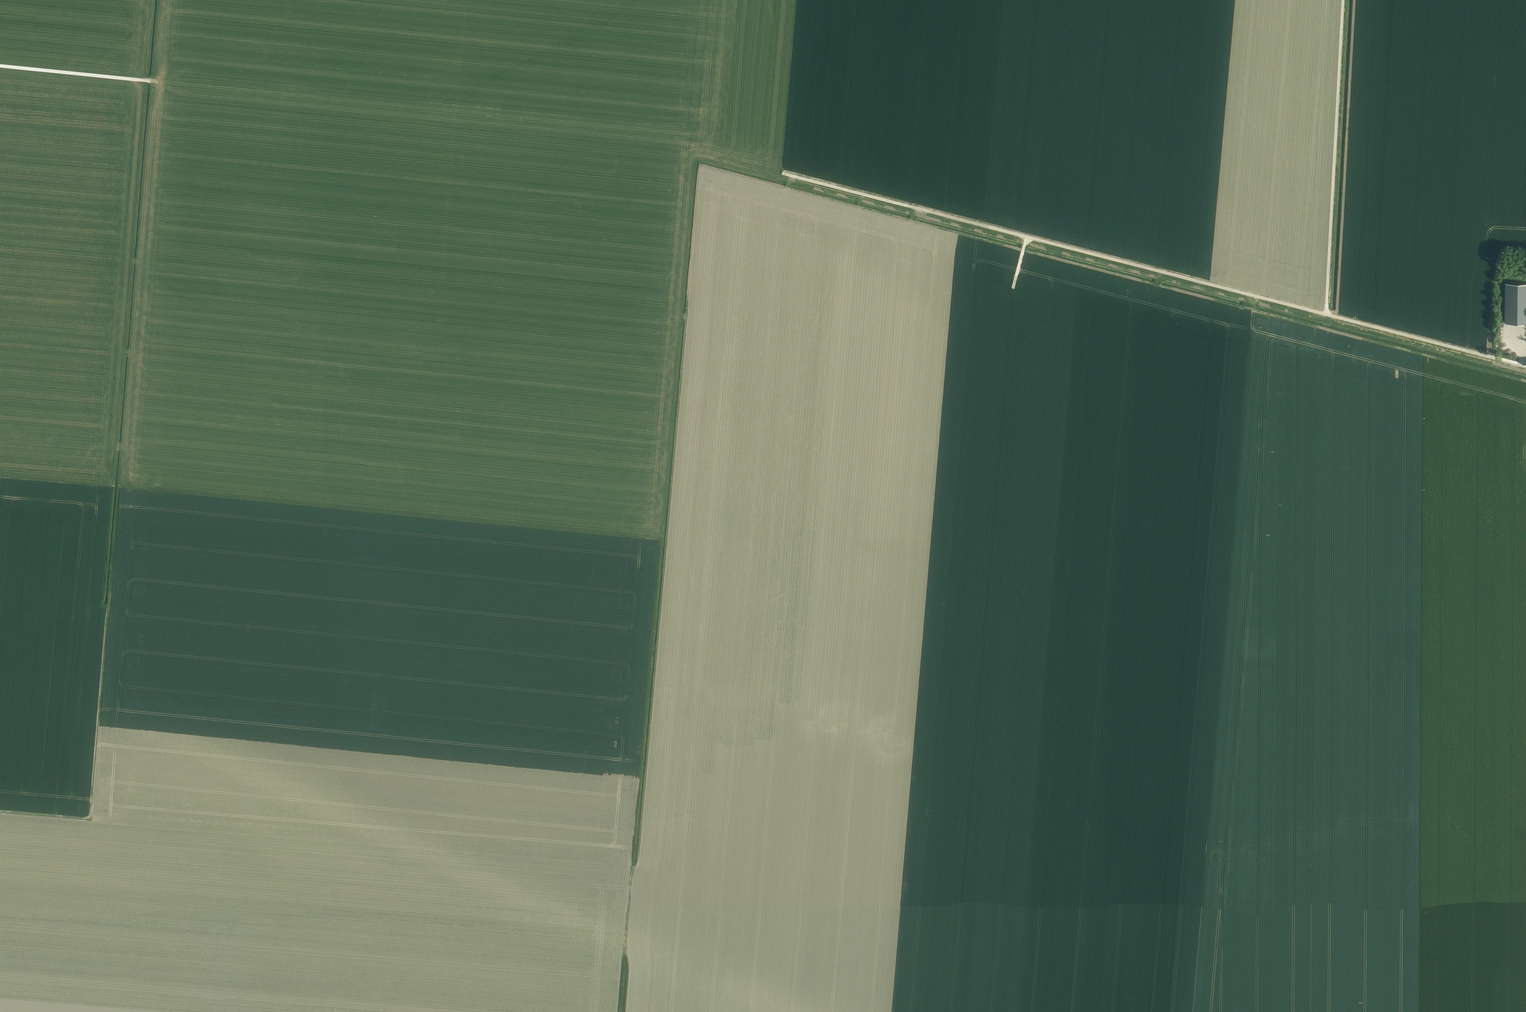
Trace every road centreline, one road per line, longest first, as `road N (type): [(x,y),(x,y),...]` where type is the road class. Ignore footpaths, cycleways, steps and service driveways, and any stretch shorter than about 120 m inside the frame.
road 1 (unclassified): [(1525,366),(782,173)]

